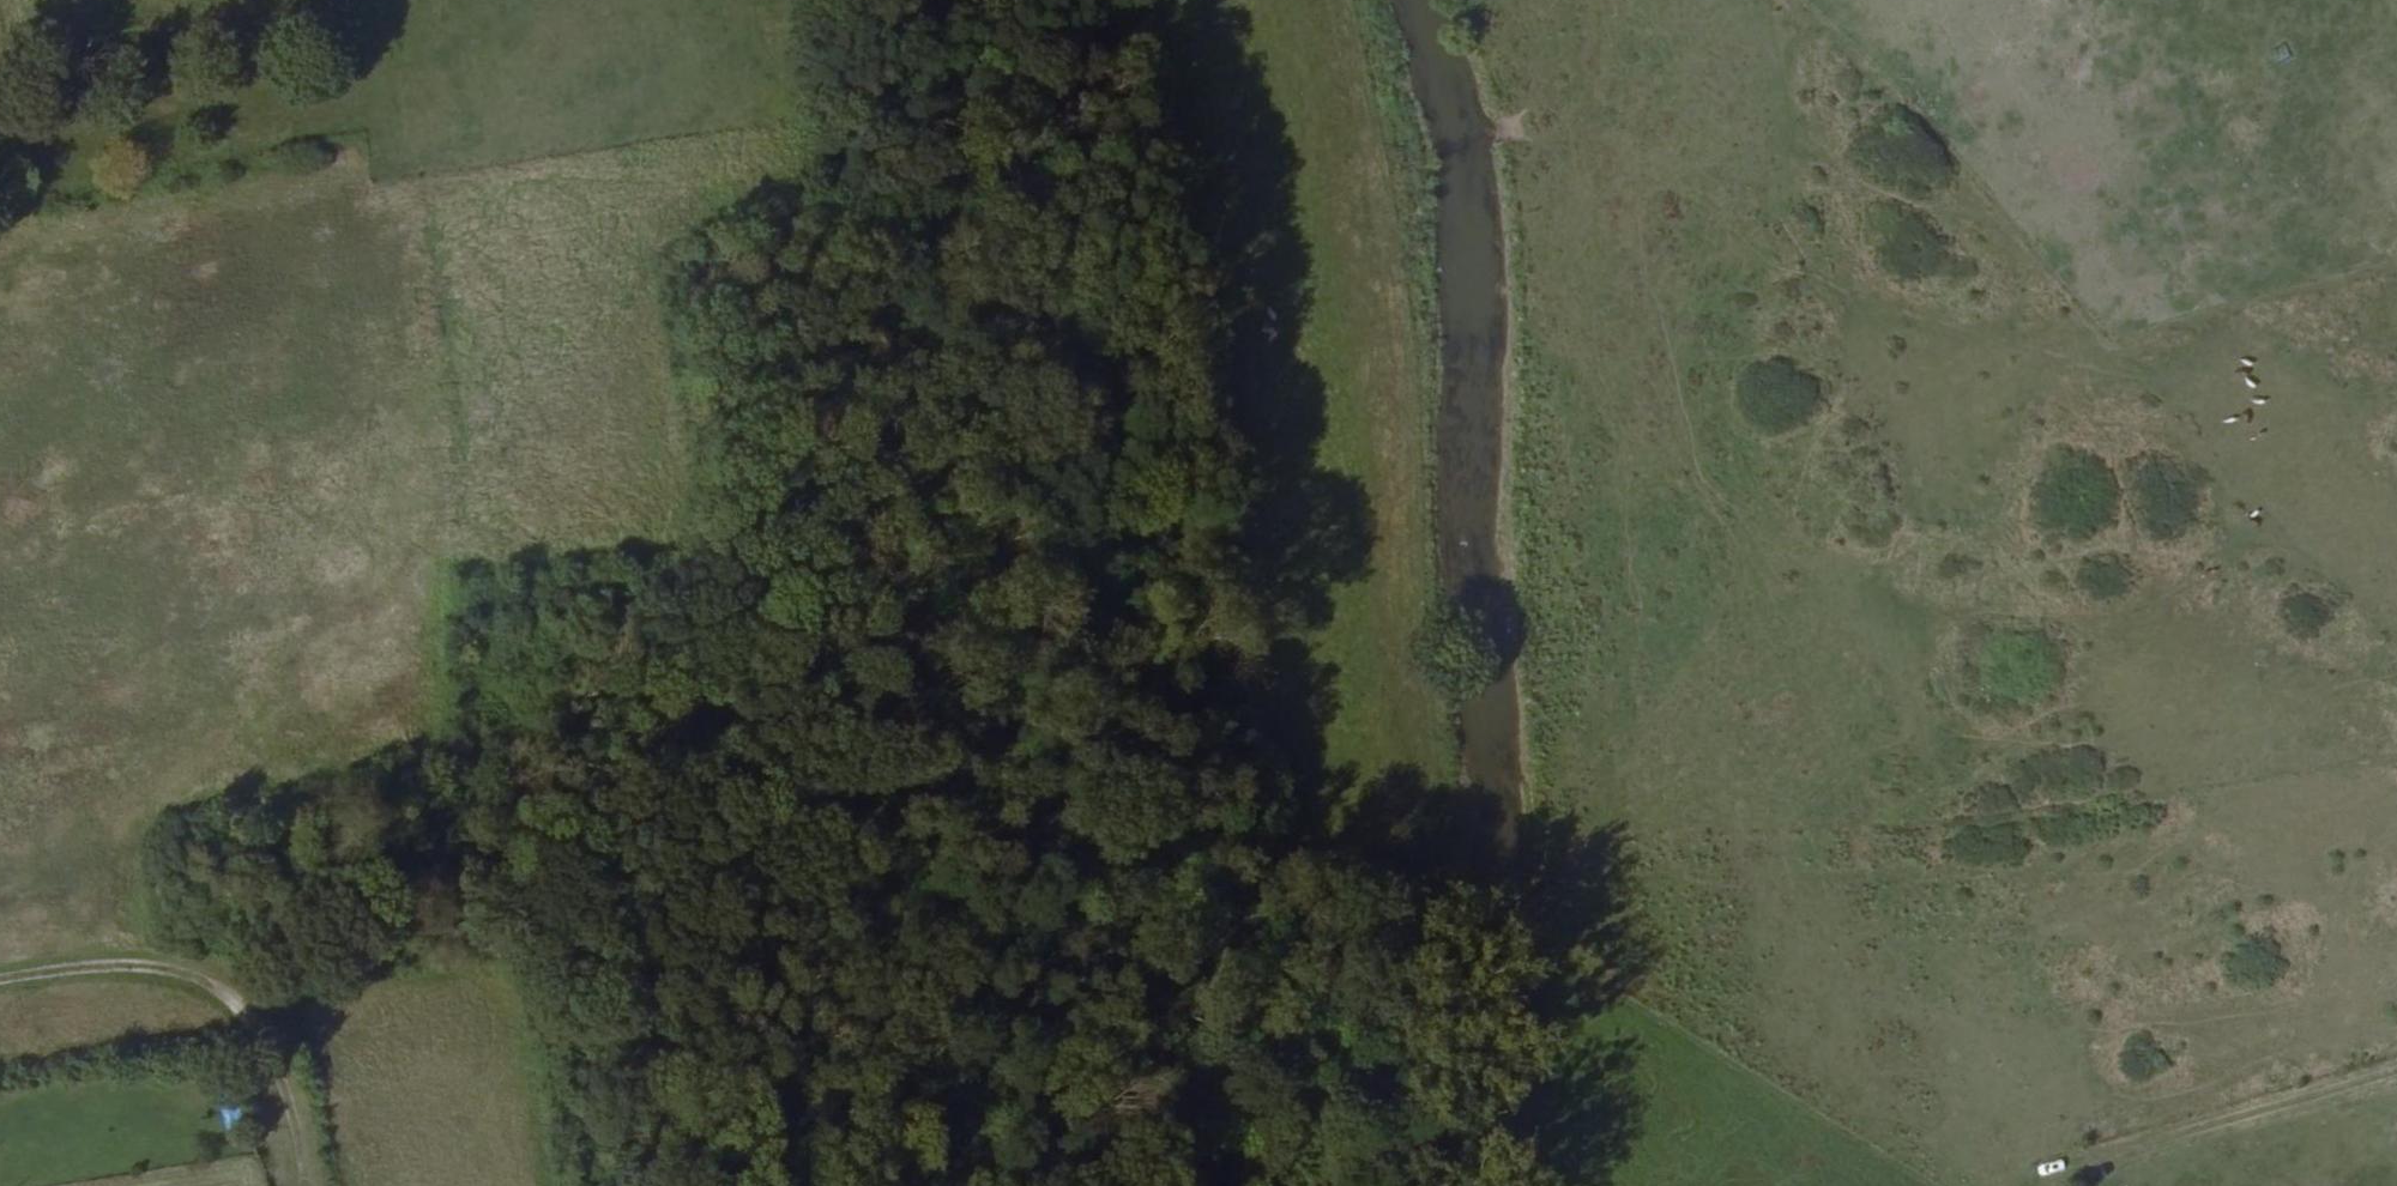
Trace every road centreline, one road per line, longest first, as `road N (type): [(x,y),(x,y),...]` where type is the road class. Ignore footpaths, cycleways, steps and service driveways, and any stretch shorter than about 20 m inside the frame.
road 1 (track): [(303,1185),(296,1117),(252,1016),(180,977),(99,967),(0,986)]
road 2 (track): [(2134,1144),(2396,1070)]

